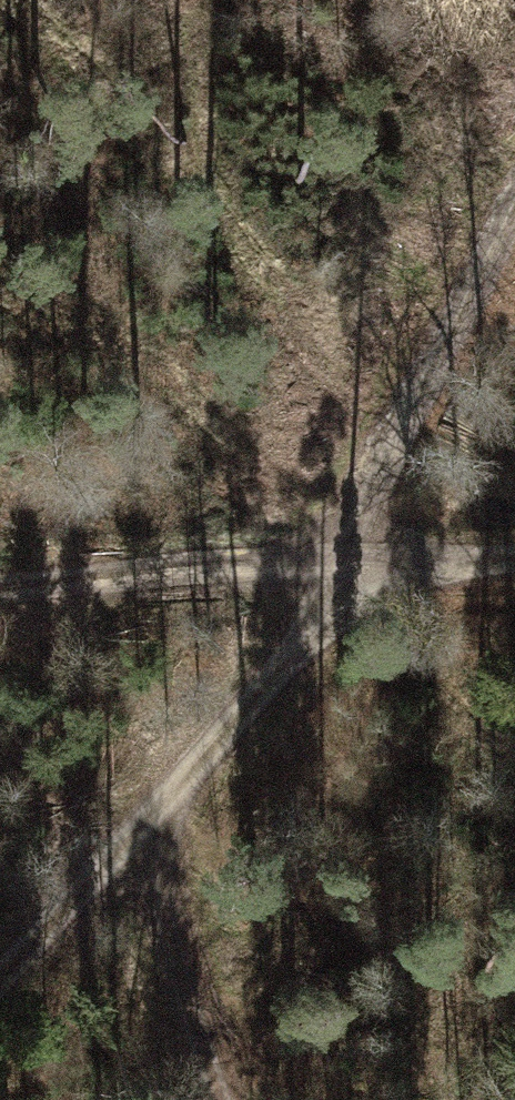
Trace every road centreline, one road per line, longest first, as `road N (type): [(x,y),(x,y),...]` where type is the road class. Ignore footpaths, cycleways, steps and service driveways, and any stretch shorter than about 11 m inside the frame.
road 1 (track): [(514,123),(165,766),(0,940)]
road 2 (track): [(514,535),(290,546),(0,575)]
road 3 (track): [(119,814),(218,1099)]

